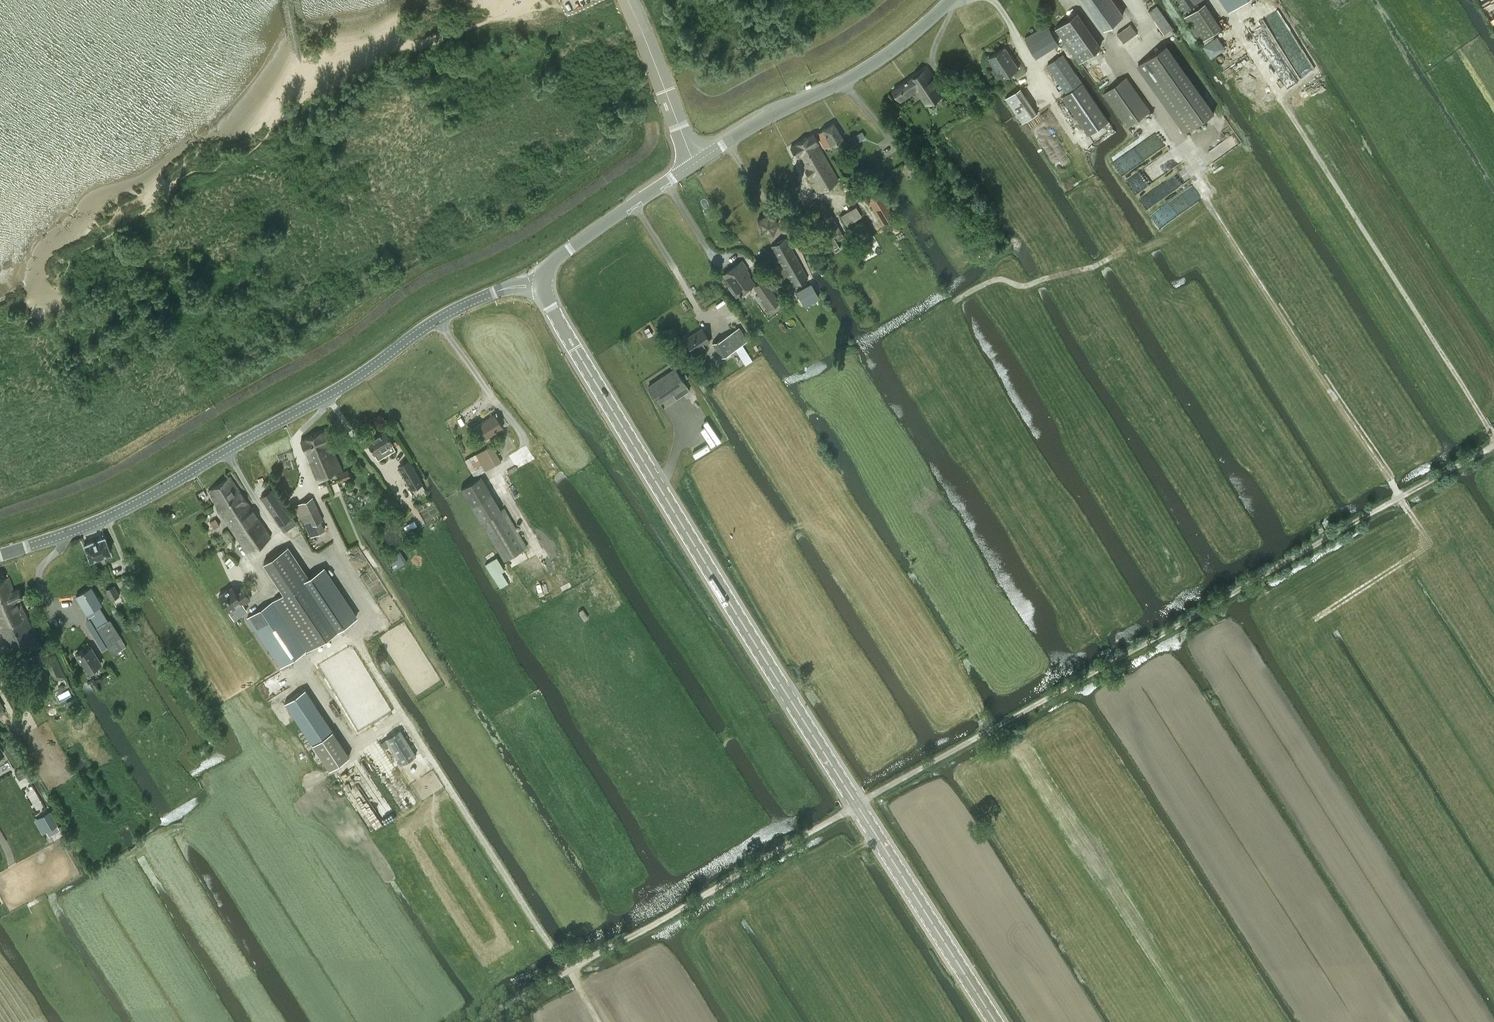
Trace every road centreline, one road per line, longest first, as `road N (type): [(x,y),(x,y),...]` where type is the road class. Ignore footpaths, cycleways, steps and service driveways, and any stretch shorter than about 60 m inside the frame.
road 1 (track): [(867,799),(1493,447)]
road 2 (track): [(1314,619),(1431,544),(1162,126)]
road 3 (tertiary): [(0,556),(159,491),(334,392),(454,310),(507,288),(543,285)]
road 4 (secondary): [(858,805),(543,285)]
road 5 (track): [(478,1021),(850,810)]
road 6 (track): [(599,1021),(402,716)]
road 7 (secondary): [(694,163),(917,36),(954,0)]
road 8 (secondary): [(997,1021),(858,805)]
road 9 (secondary): [(694,163),(562,255),(543,285)]
road 10 (secondary): [(694,163),(628,0)]

